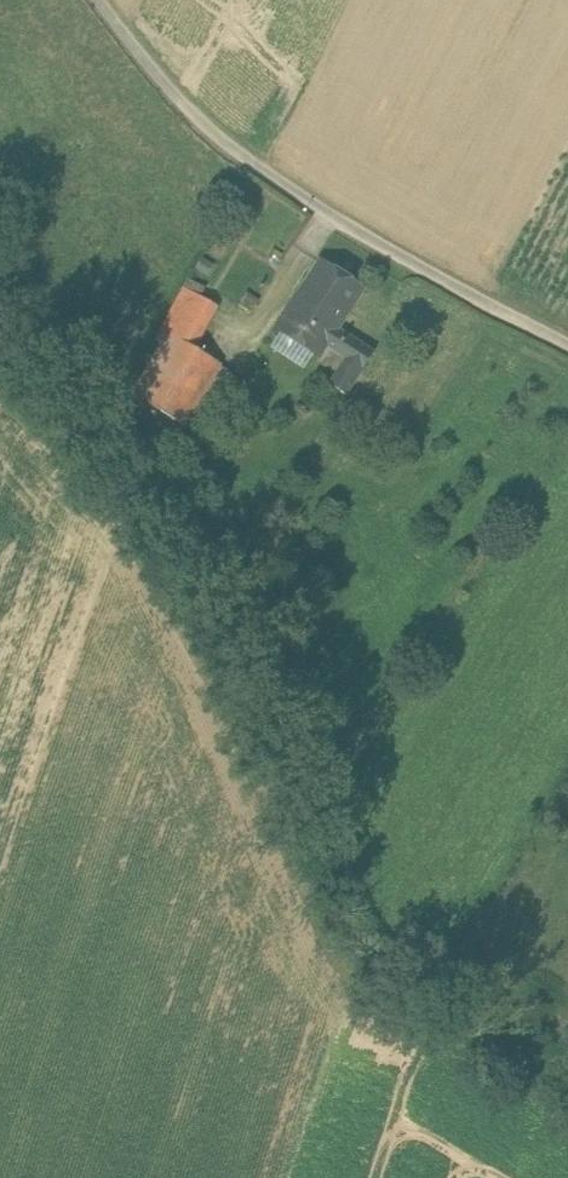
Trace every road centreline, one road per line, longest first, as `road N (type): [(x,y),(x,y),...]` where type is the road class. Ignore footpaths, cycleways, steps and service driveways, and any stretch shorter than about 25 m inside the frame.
road 1 (unclassified): [(101,0),(227,148),(379,248),(567,345)]

